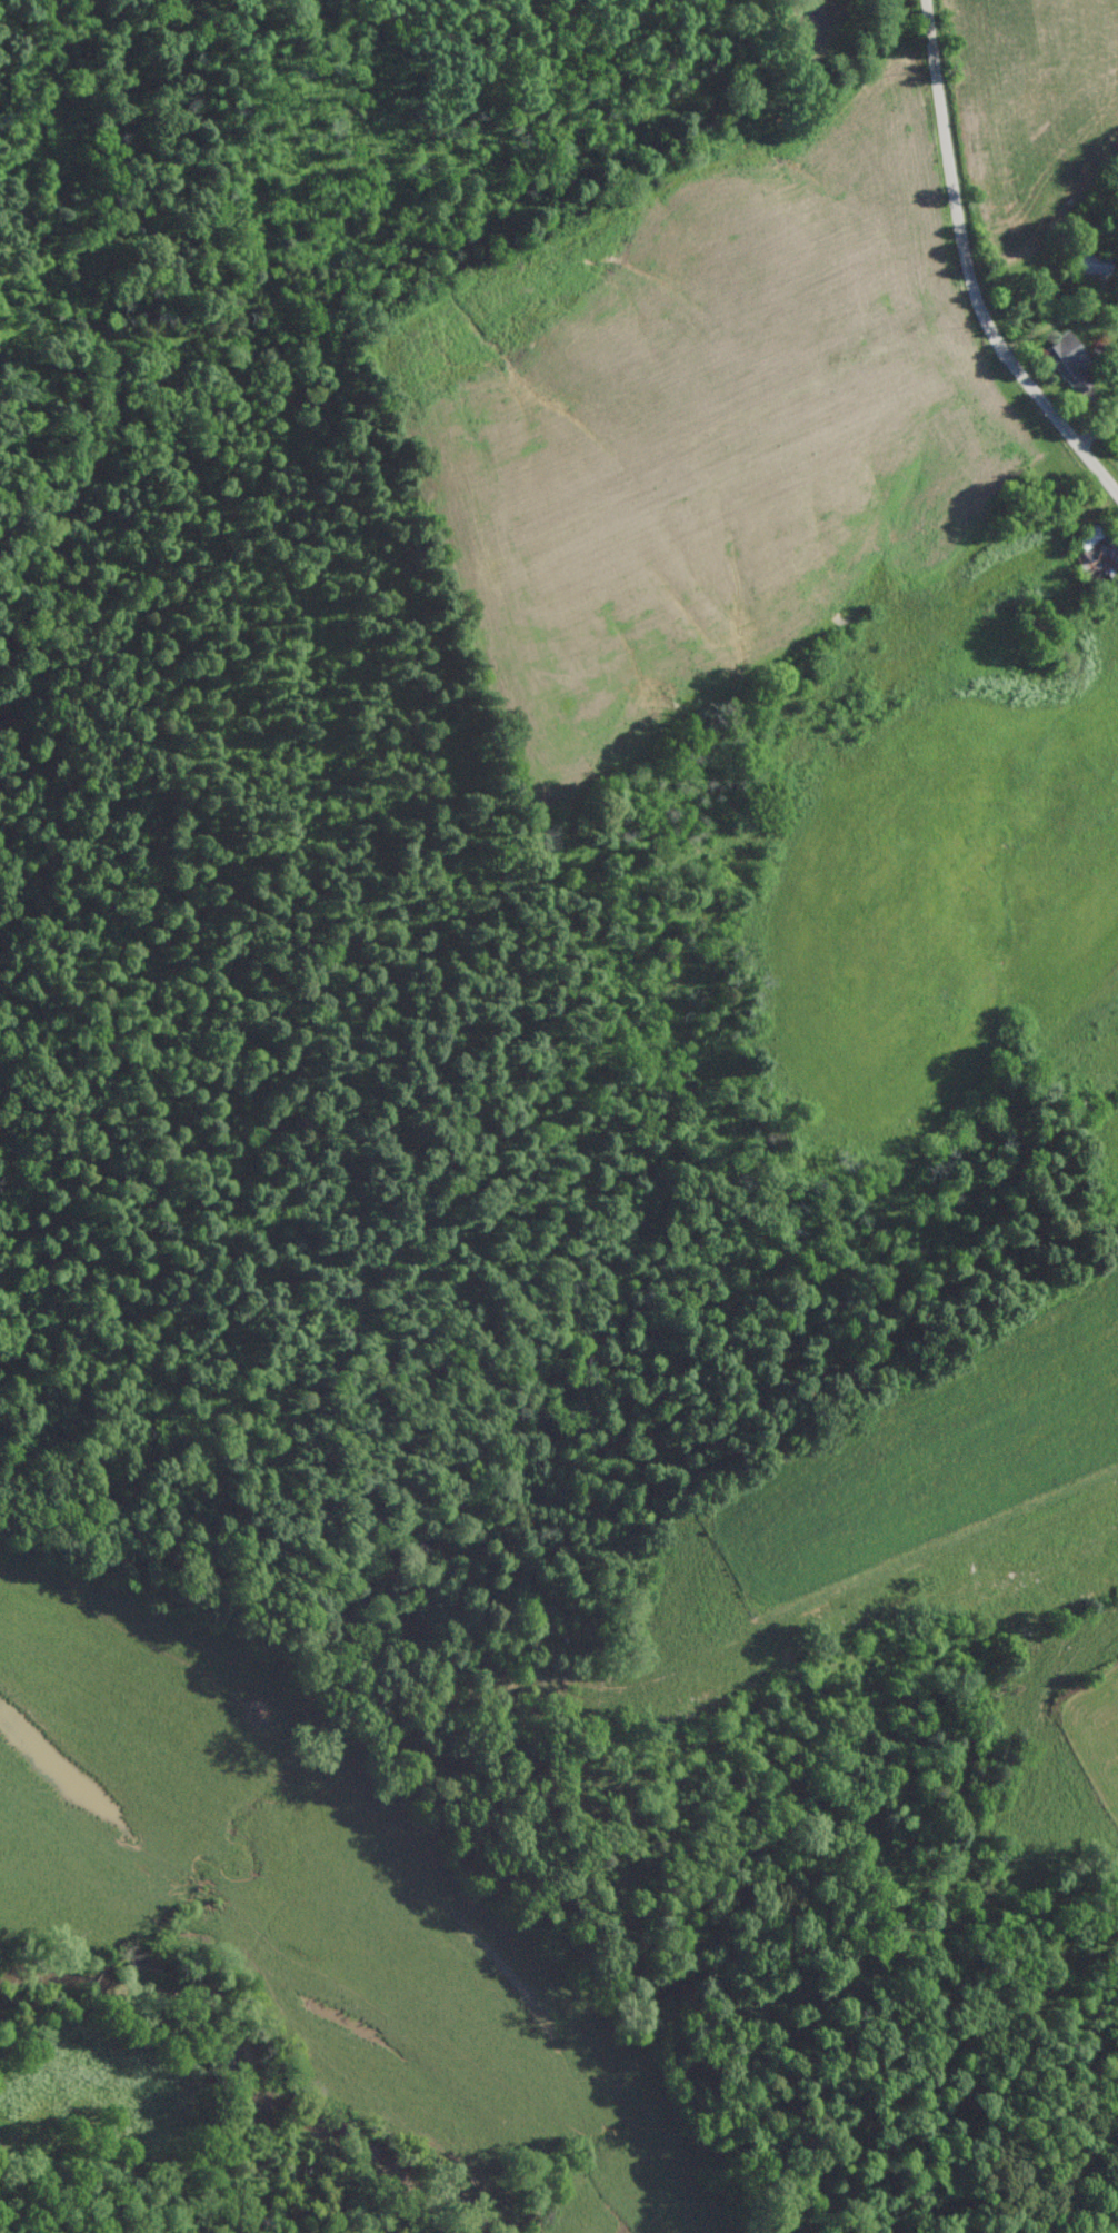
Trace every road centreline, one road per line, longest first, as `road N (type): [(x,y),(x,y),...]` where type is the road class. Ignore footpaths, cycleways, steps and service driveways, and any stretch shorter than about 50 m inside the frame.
road 1 (residential): [(1117,461),(1015,336),(956,0)]

